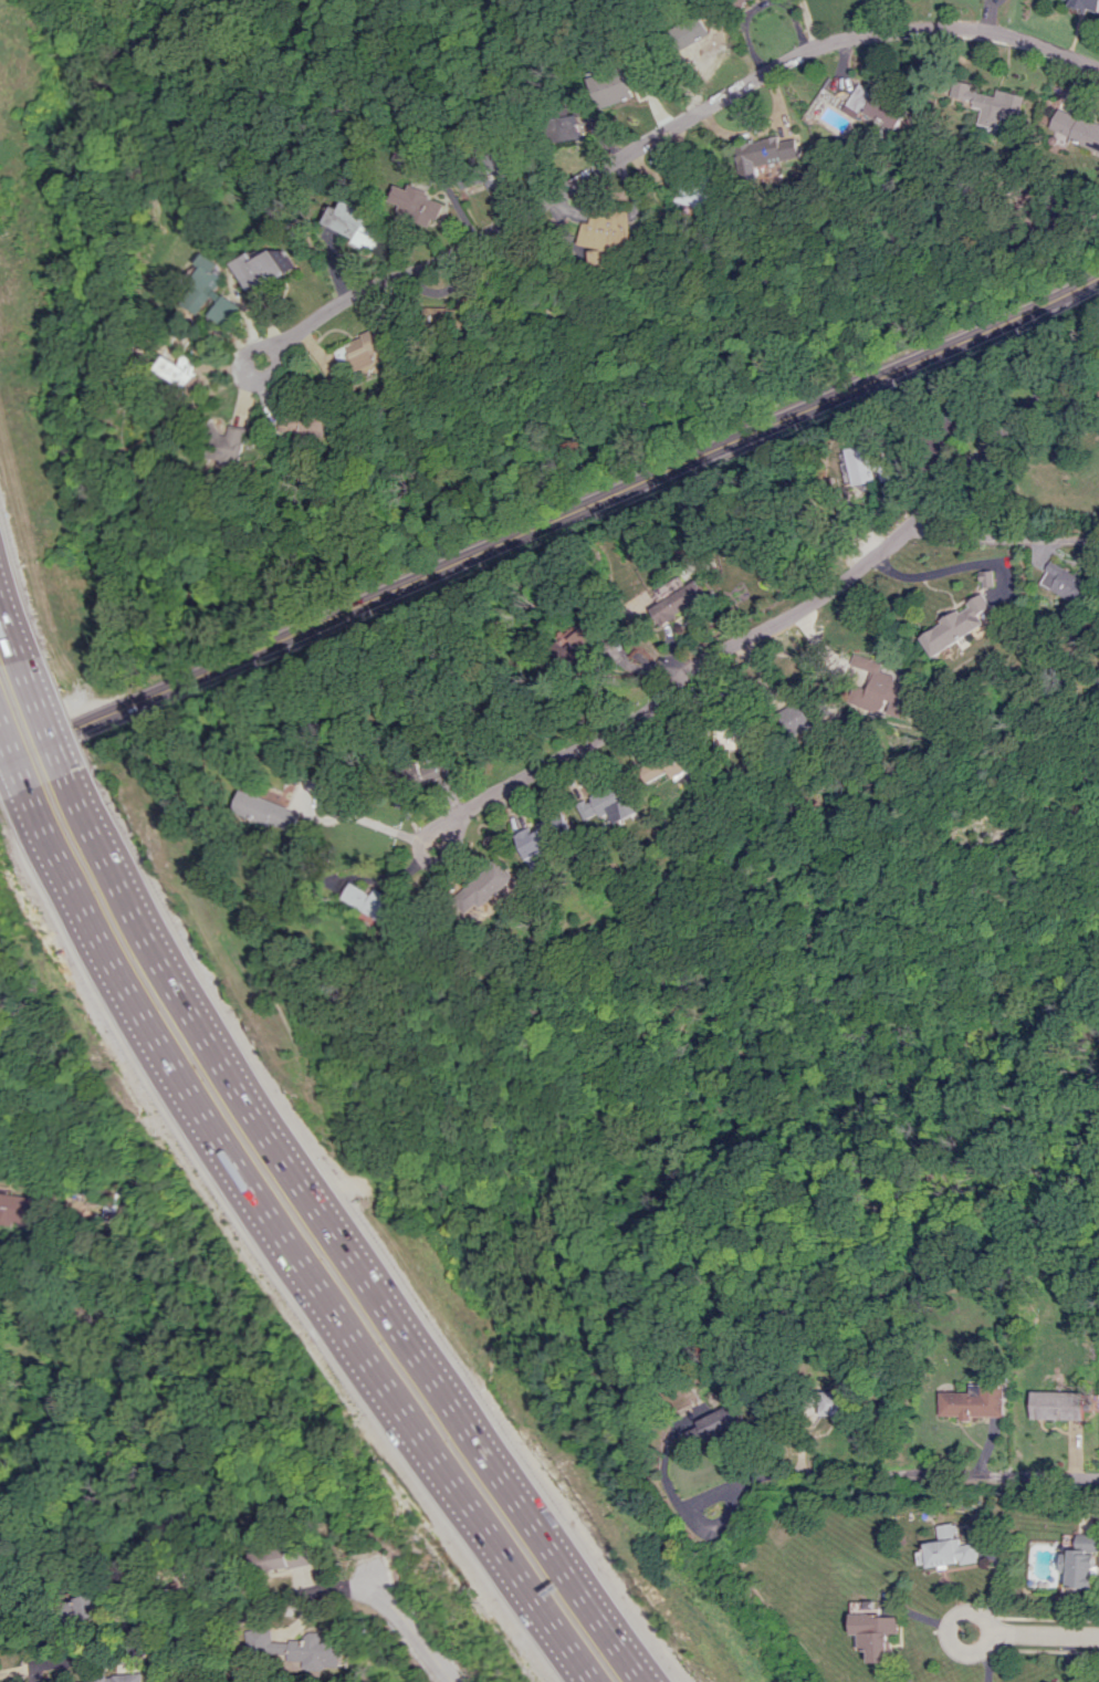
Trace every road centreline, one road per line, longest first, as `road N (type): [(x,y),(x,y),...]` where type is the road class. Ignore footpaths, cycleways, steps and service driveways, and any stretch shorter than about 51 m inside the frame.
road 1 (tertiary): [(0,762),(1019,317),(1098,275)]
road 2 (motorway): [(631,1681),(213,1089),(132,941),(59,779)]
road 3 (motorway): [(21,794),(95,960),(179,1111),(581,1681)]
road 4 (residential): [(1098,70),(1030,41),(946,29),(899,29),(807,49),(471,242),(343,303),(279,351)]
road 5 (residential): [(1098,337),(876,556),(814,602),(706,657),(650,709),(459,814)]
road 6 (residential): [(373,1578),(34,1668)]
road 7 (residential): [(1098,1479),(795,1474)]
road 8 (residential): [(459,814),(423,835),(430,864),(449,860),(459,814)]
road 9 (residential): [(373,1578),(452,1681)]
road 10 (residential): [(999,1632),(965,1615),(952,1633),(962,1651),(975,1653),(999,1632)]
road 11 (motorway): [(59,779),(18,662)]

